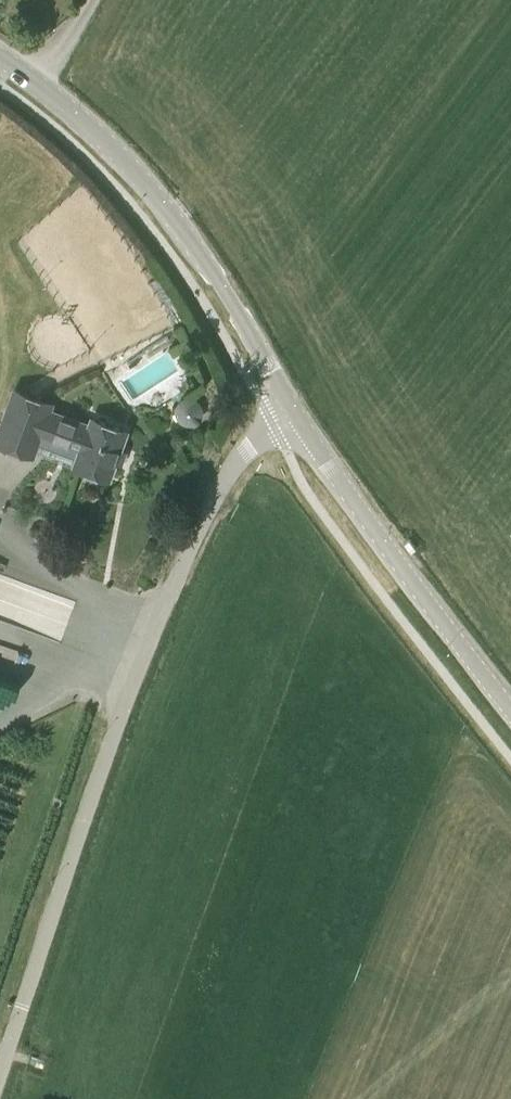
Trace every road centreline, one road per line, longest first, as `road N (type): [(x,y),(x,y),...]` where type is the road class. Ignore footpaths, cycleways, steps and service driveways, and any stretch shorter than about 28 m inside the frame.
road 1 (unclassified): [(23,1006),(161,612),(232,469),(293,412)]
road 2 (tertiary): [(293,412),(227,296),(145,183),(91,127),(0,58)]
road 3 (tertiary): [(510,709),(293,412)]

